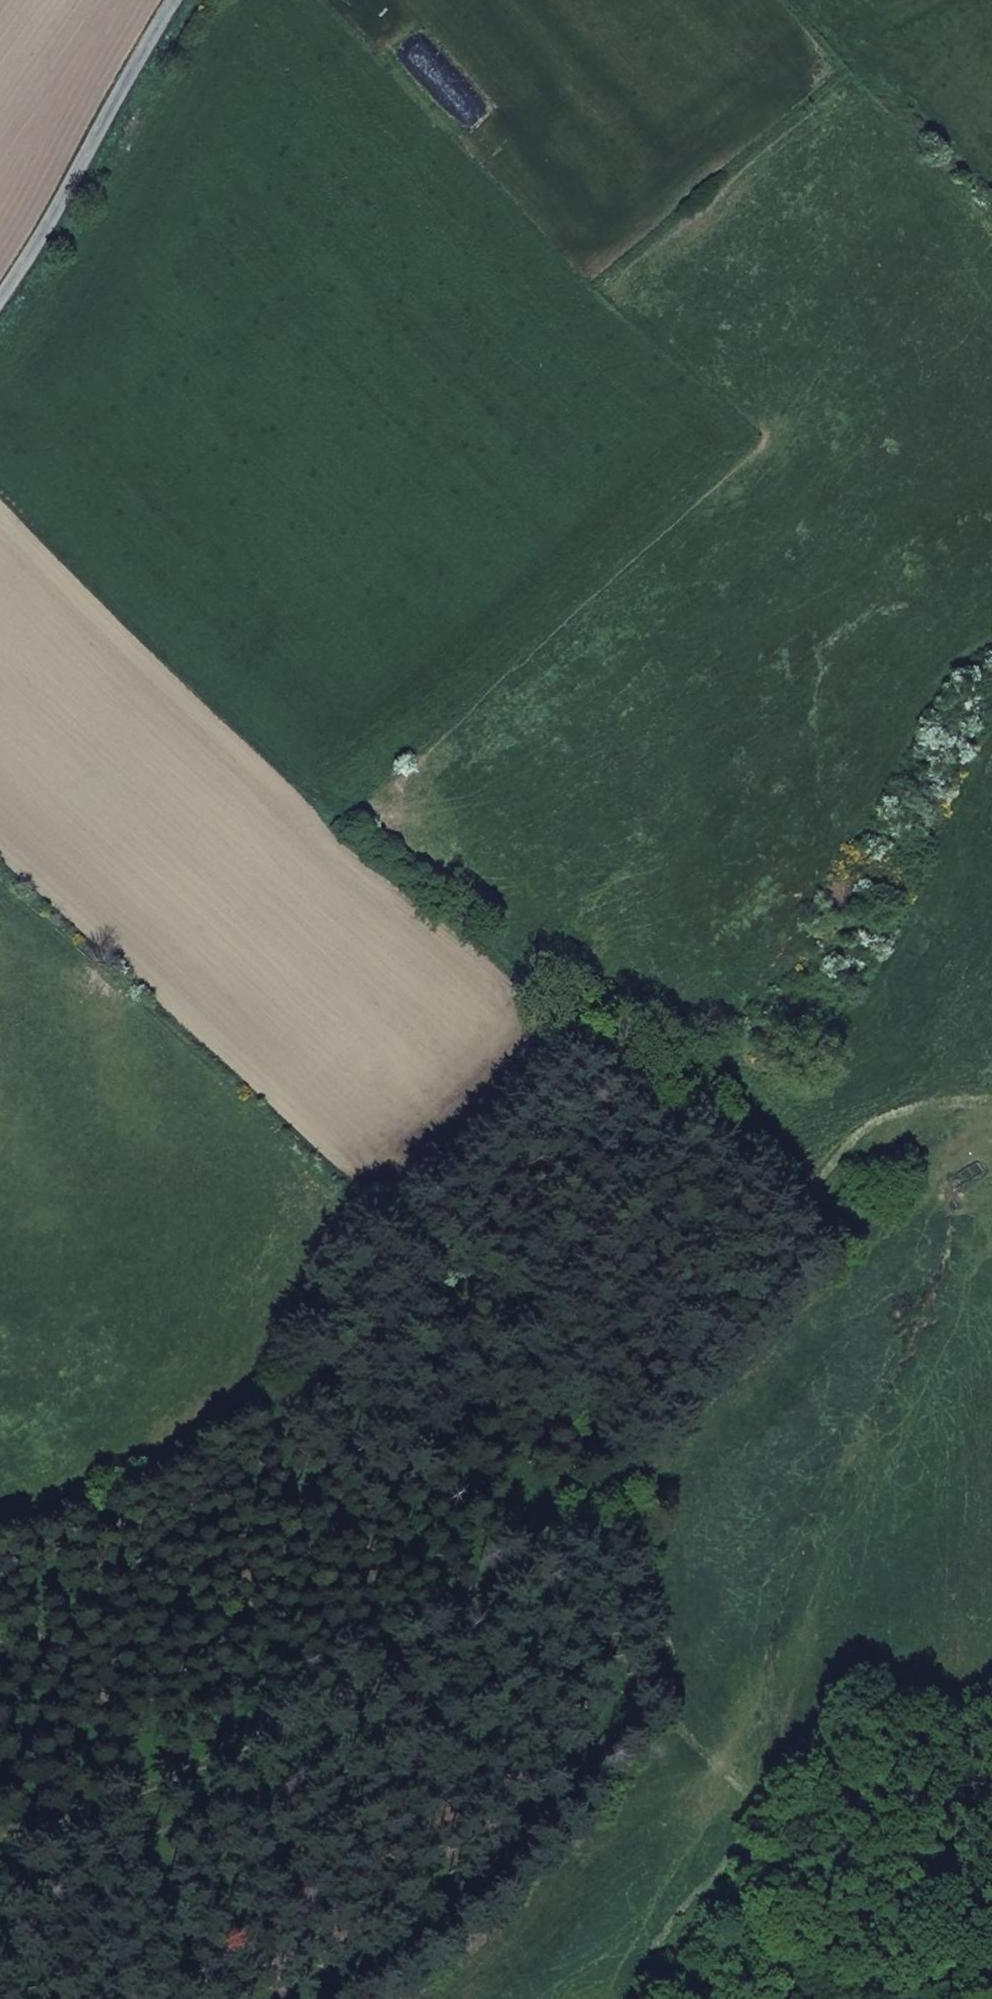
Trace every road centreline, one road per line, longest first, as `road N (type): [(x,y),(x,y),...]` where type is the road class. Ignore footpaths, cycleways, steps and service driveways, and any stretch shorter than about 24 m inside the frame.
road 1 (unclassified): [(0,263),(163,0)]

